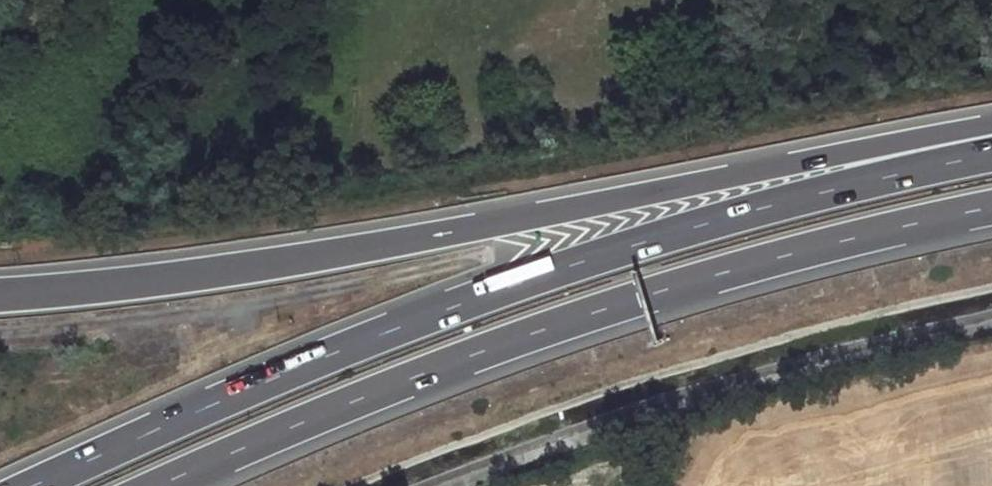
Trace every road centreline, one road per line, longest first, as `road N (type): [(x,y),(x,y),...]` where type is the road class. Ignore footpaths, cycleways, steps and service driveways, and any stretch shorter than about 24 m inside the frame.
road 1 (trunk): [(991,154),(811,194),(465,301),(34,485)]
road 2 (motorway): [(991,127),(299,264),(0,299)]
road 3 (trunk): [(158,485),(308,419),(628,302),(832,243),(991,209)]

